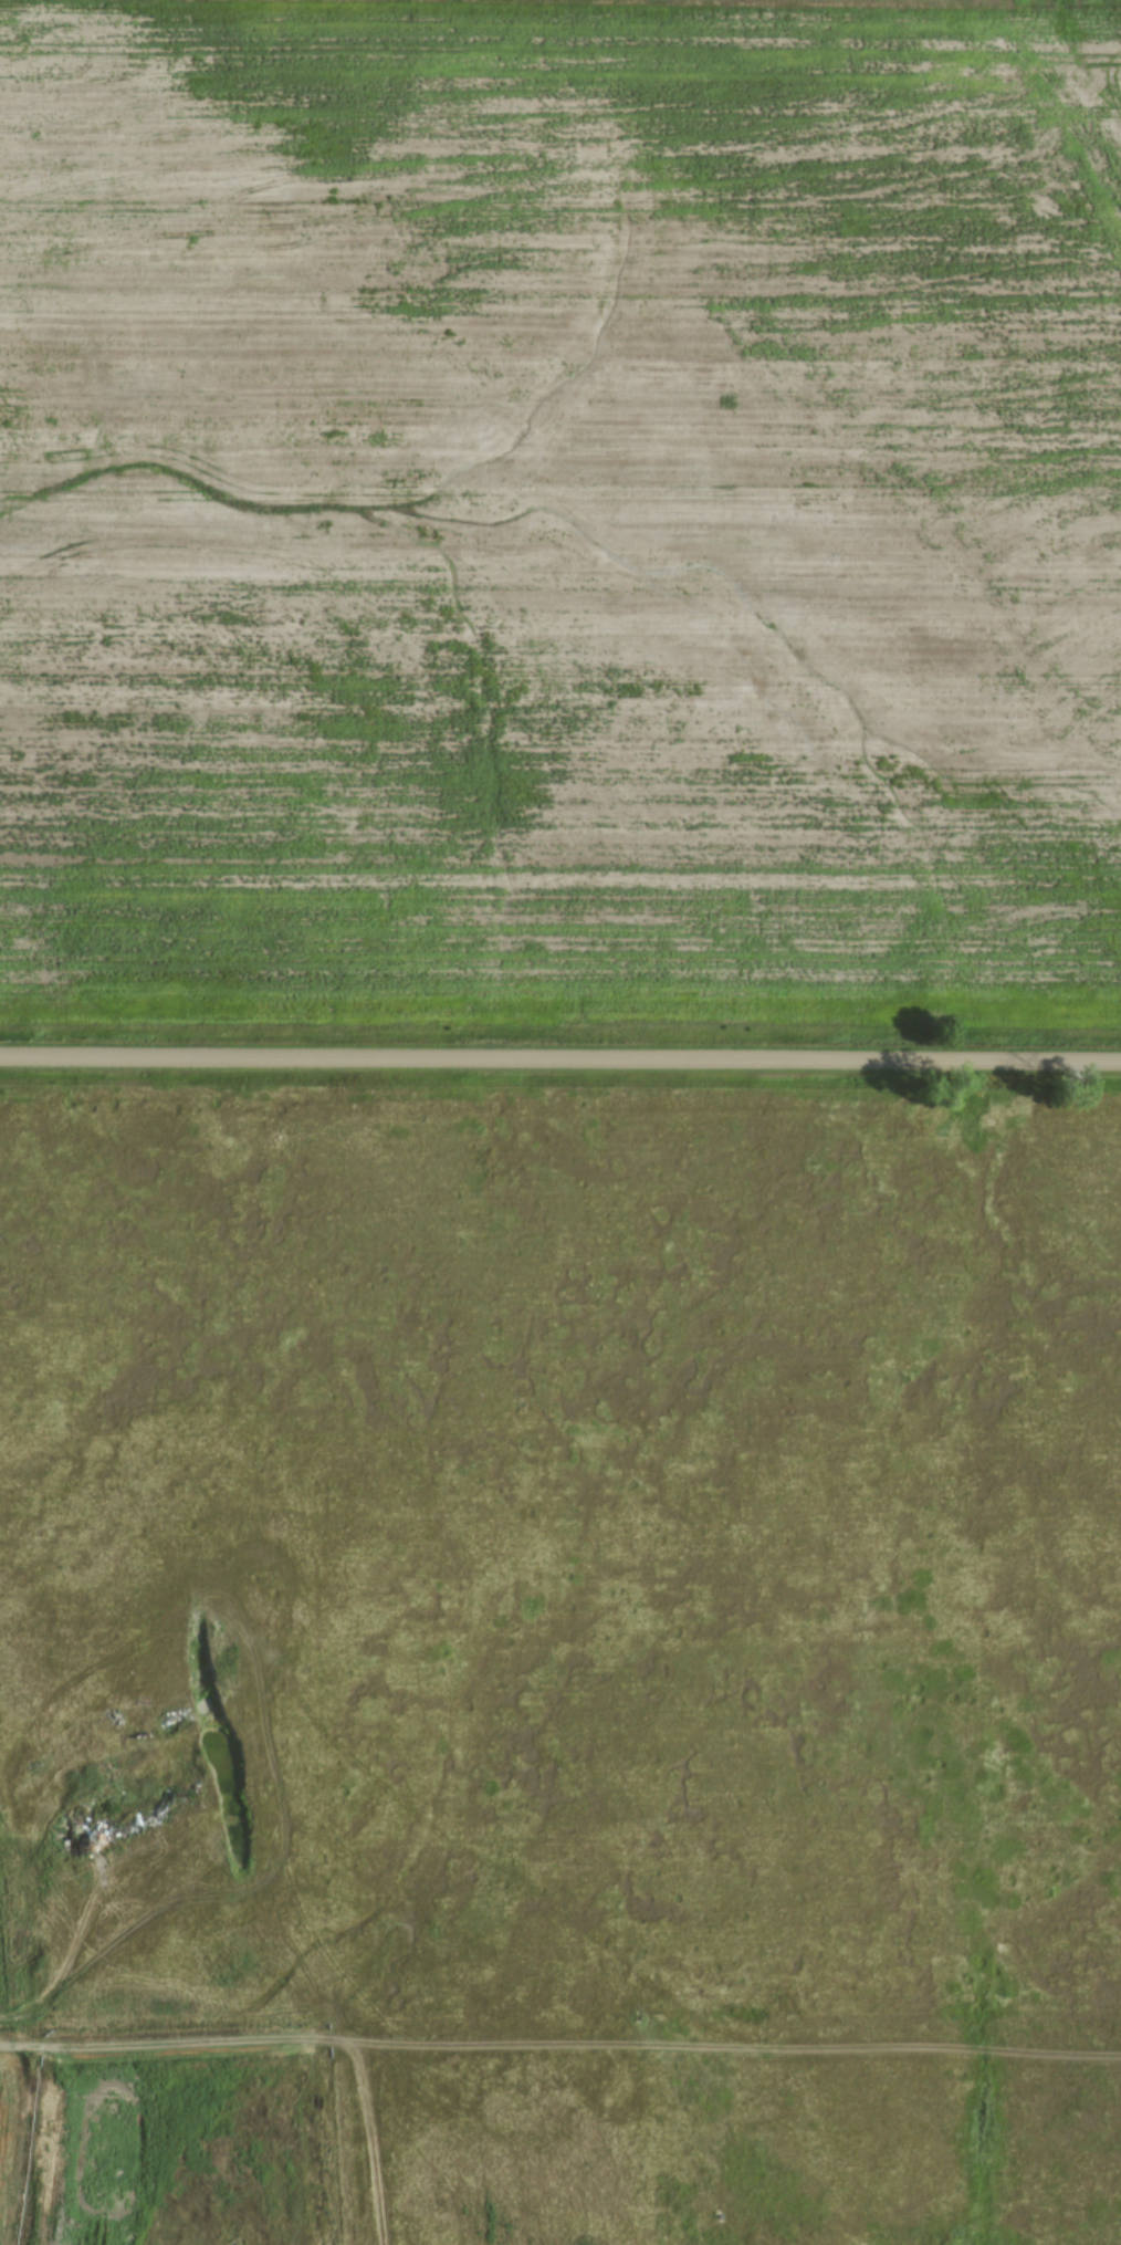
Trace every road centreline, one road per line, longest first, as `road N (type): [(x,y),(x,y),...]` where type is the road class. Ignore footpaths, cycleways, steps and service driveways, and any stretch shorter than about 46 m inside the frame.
road 1 (residential): [(1120,1059),(0,1057)]

